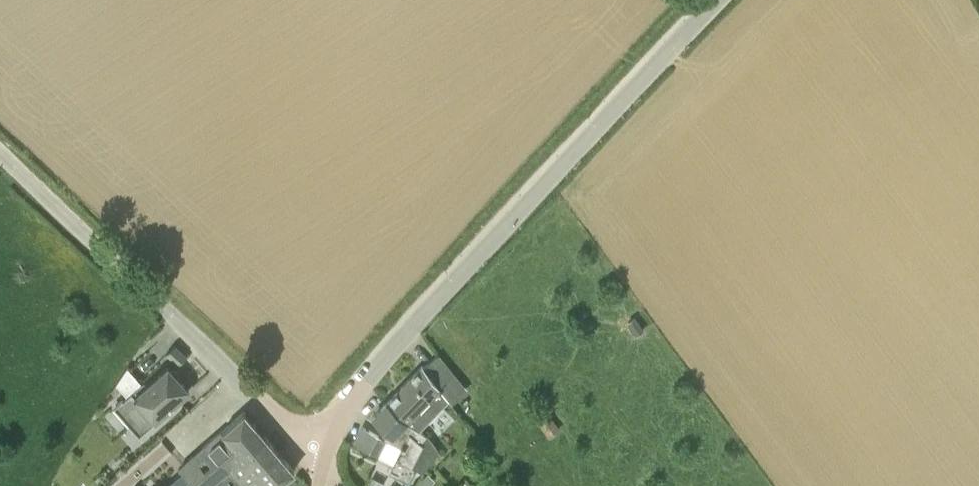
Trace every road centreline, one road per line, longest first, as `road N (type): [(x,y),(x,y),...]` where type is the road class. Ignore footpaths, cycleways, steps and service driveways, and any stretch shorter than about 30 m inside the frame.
road 1 (unclassified): [(331,425),(426,310),(715,0)]
road 2 (unclassified): [(281,425),(0,154)]

